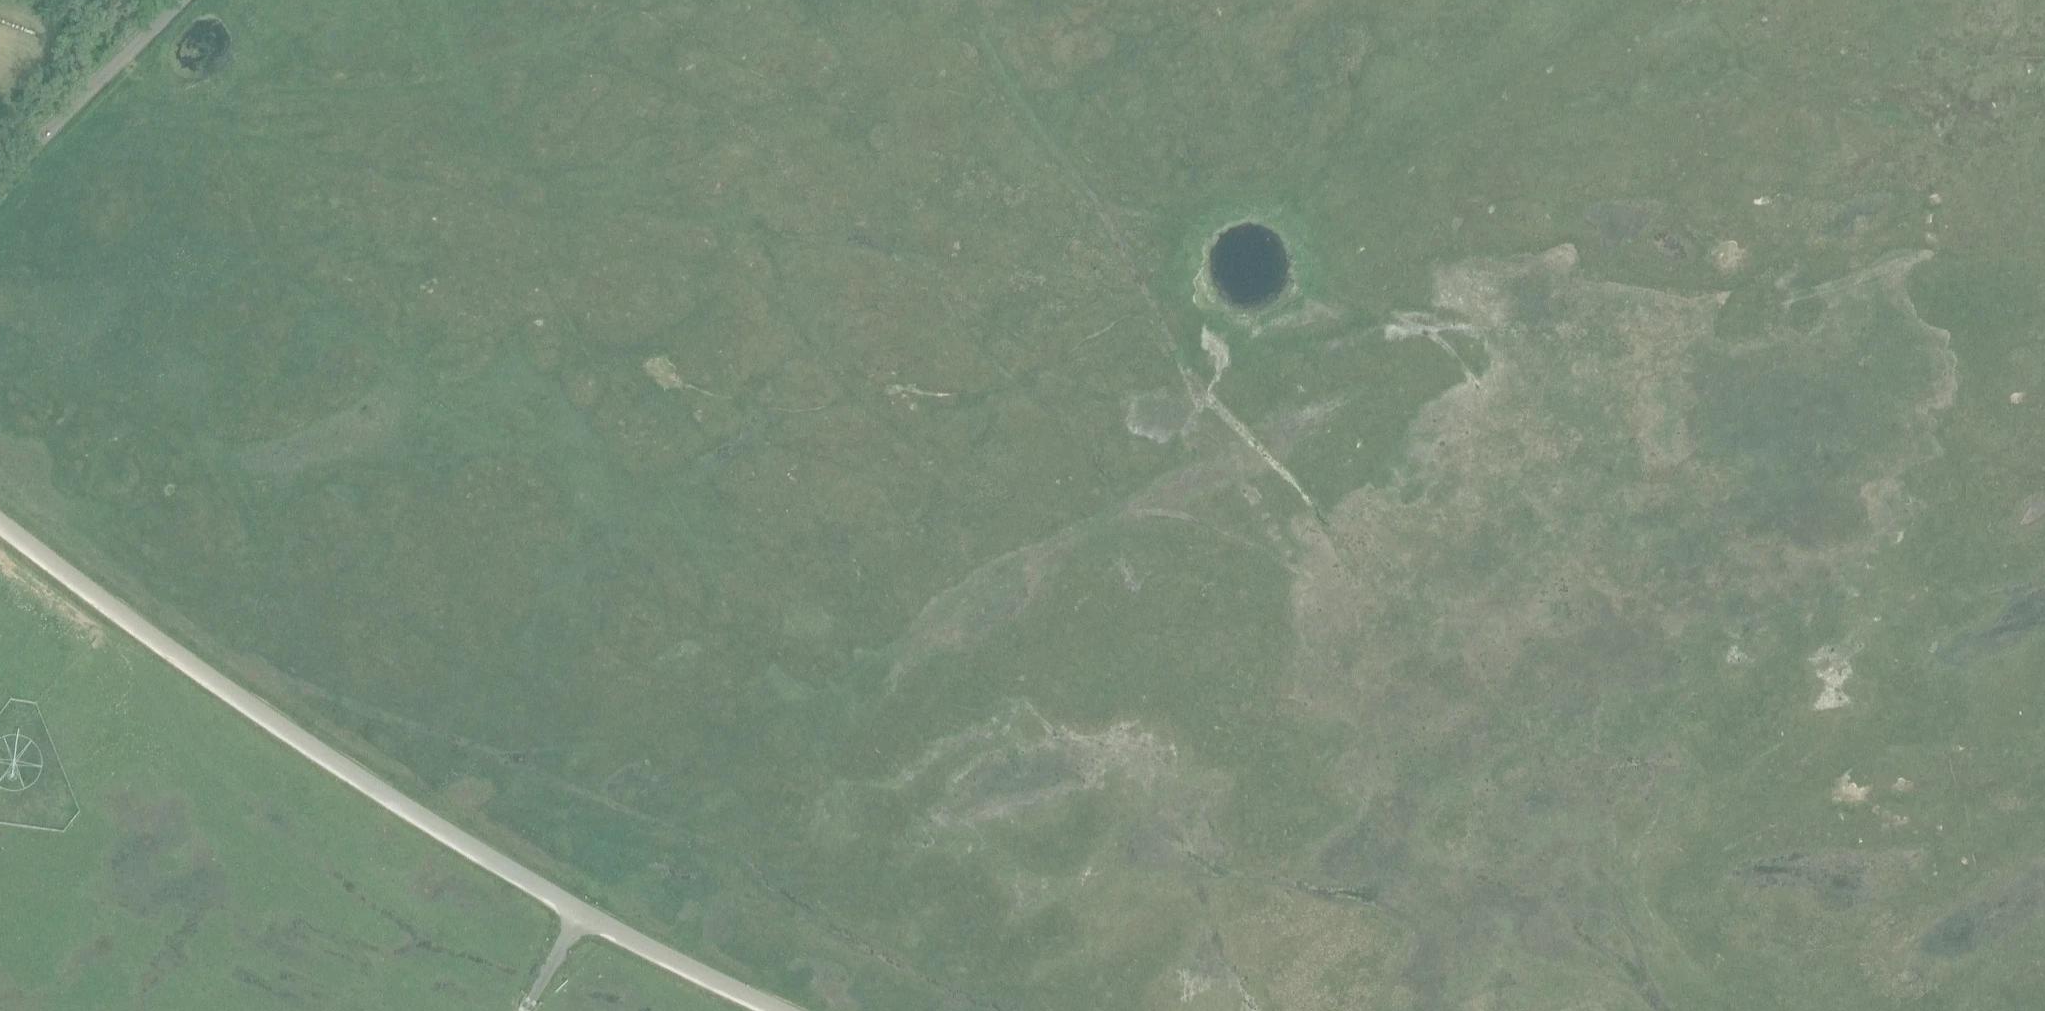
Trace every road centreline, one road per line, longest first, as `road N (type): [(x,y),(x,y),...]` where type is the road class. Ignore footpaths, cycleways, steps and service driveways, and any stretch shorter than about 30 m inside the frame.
road 1 (unclassified): [(782,1010),(580,911),(341,765),(0,521)]
road 2 (unclassified): [(0,181),(180,0)]

